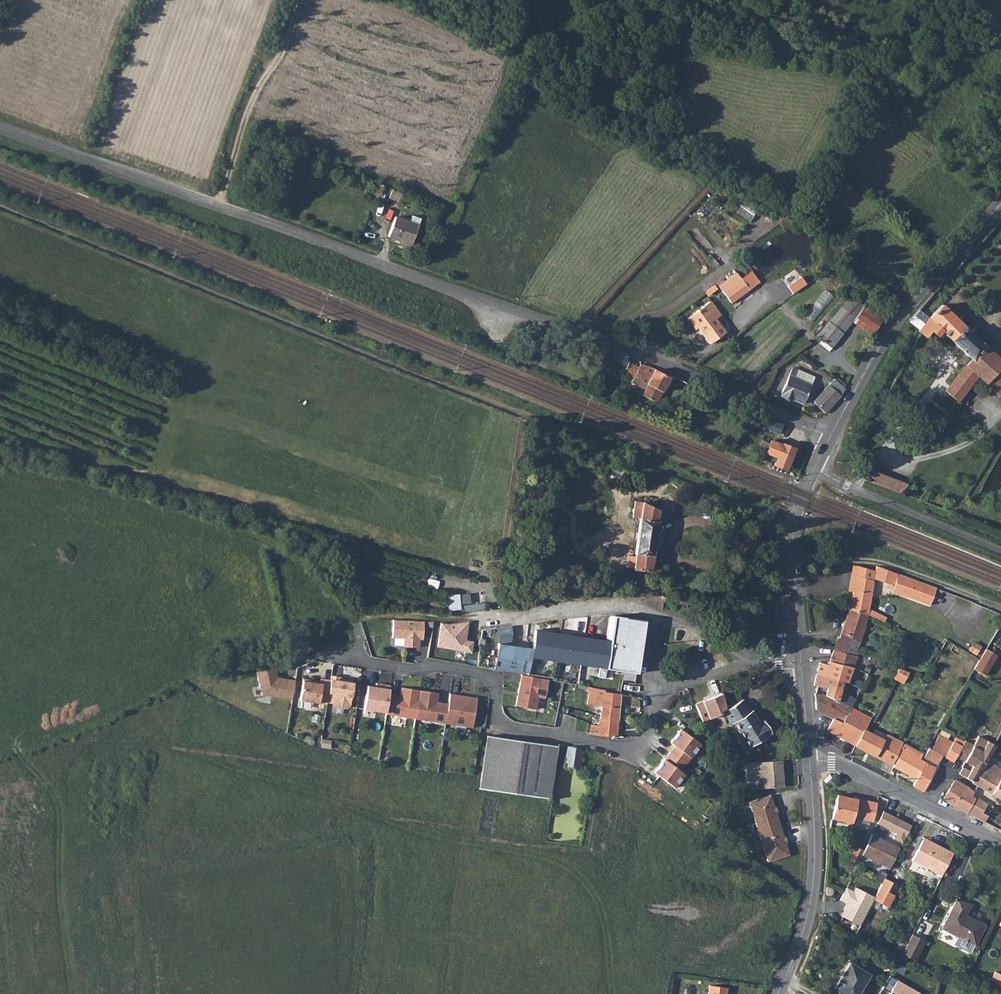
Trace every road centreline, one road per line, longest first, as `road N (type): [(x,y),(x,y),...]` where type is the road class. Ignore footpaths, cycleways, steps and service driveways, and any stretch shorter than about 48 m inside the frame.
road 1 (residential): [(0,127),(637,355),(831,435)]
road 2 (track): [(793,522),(0,205)]
road 3 (tertiary): [(831,435),(891,330),(1000,203)]
road 4 (tertiary): [(778,993),(811,897),(808,756)]
road 5 (track): [(219,208),(299,0)]
road 6 (track): [(793,561),(880,565),(1000,607)]
road 7 (residential): [(808,756),(1000,844)]
road 8 (tertiary): [(801,670),(792,541),(814,468)]
road 9 (residential): [(1000,551),(814,468)]
road 10 (residential): [(747,664),(660,618),(652,667),(664,691),(683,684)]

